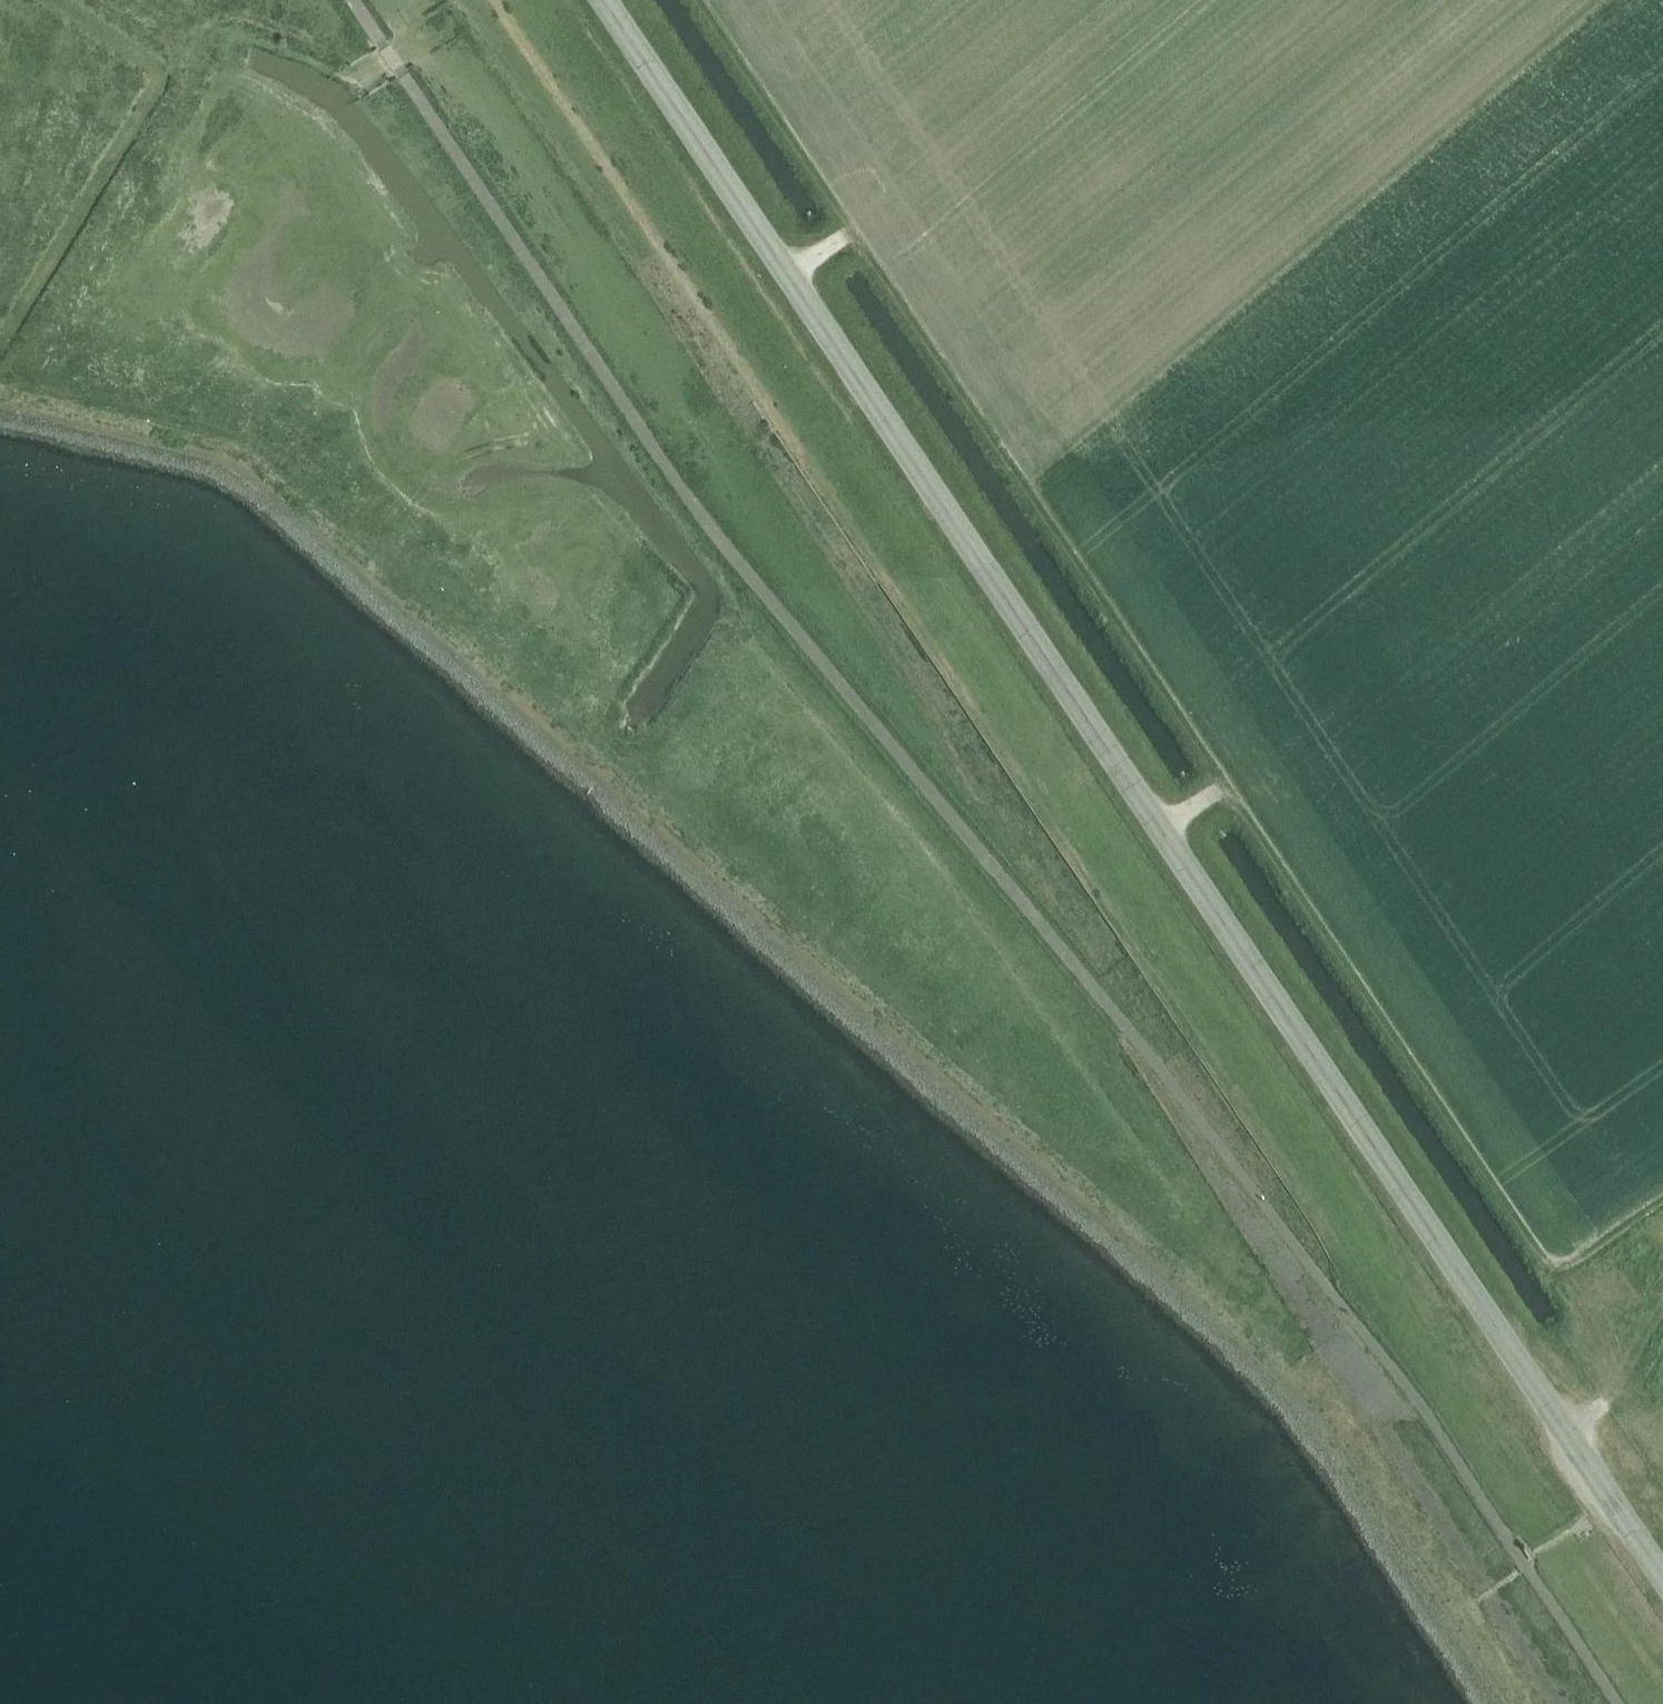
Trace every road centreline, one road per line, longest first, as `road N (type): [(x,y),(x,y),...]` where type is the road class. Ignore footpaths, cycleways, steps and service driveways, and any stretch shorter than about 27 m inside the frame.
road 1 (unclassified): [(1662,1570),(607,0)]

